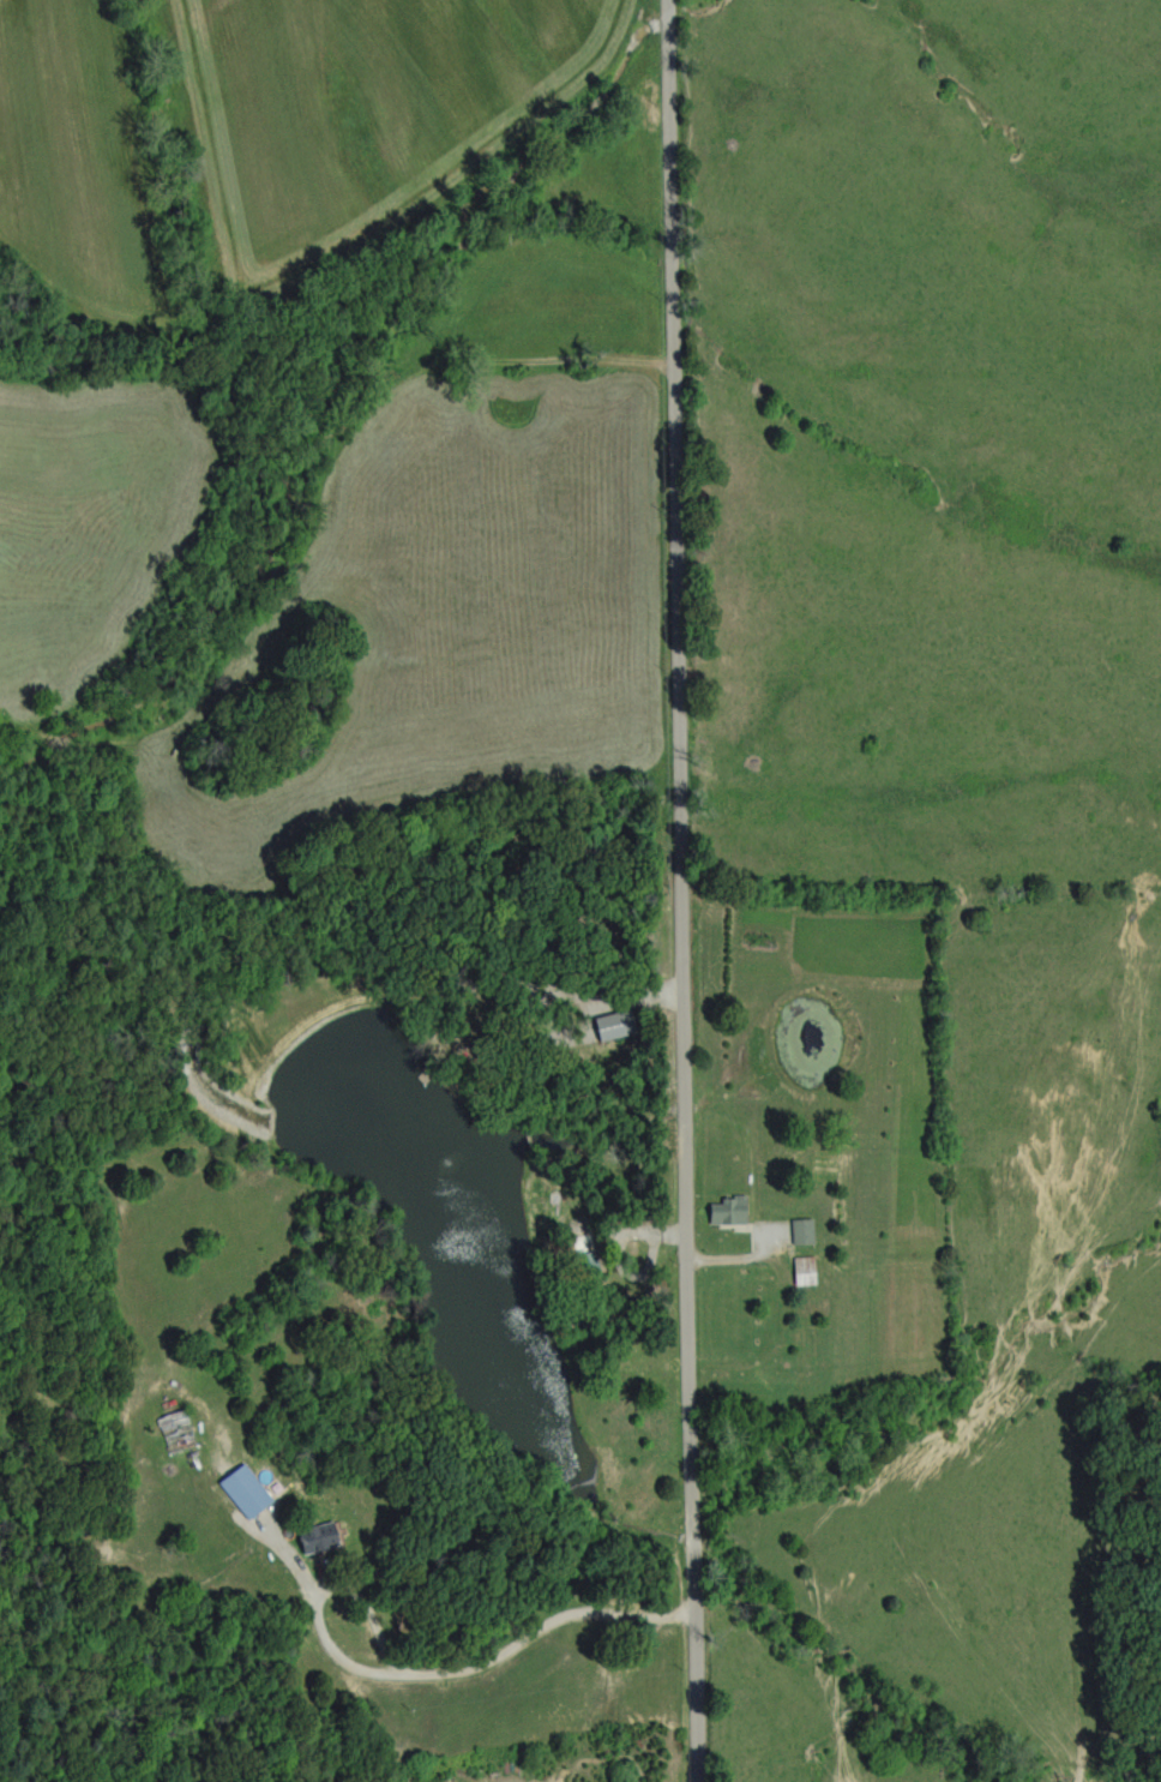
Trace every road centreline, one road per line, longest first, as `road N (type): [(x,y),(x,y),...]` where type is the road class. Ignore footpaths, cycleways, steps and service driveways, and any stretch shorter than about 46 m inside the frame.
road 1 (residential): [(699,1781),(682,896),(692,619),(673,401),(658,0)]

